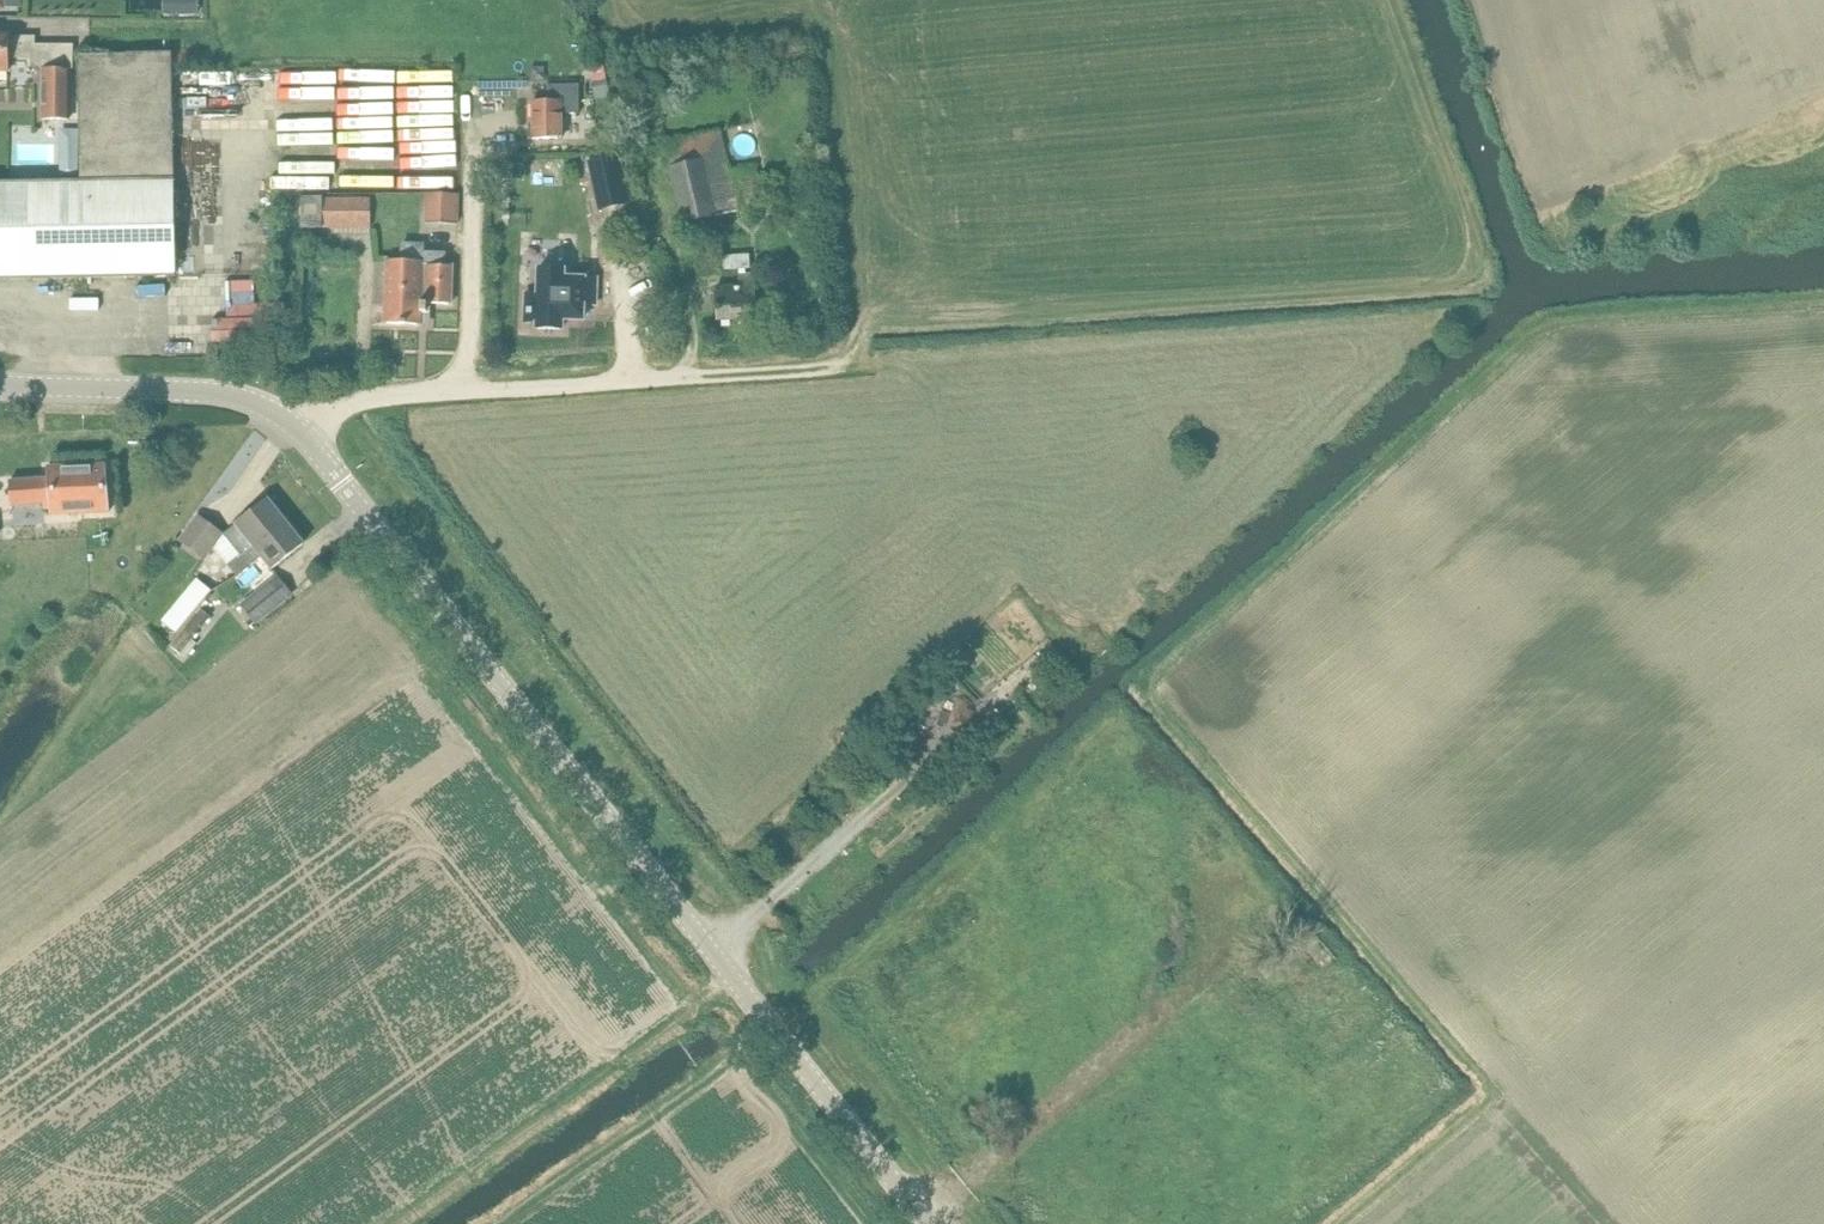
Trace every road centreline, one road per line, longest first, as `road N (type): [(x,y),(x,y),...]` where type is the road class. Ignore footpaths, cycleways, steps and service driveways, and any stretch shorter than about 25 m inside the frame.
road 1 (tertiary): [(936,1223),(305,436),(227,392),(0,388)]
road 2 (track): [(305,436),(345,412),(410,400),(826,367)]

